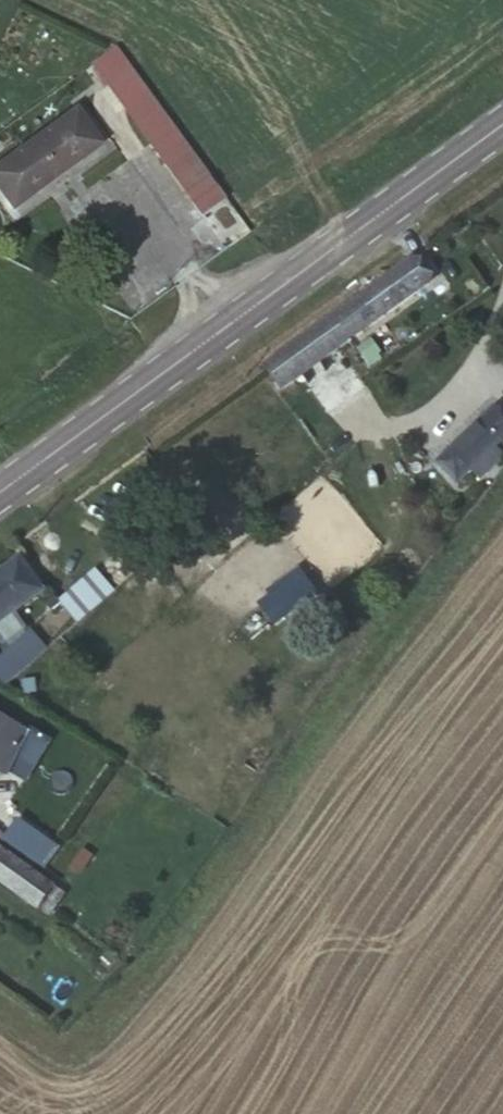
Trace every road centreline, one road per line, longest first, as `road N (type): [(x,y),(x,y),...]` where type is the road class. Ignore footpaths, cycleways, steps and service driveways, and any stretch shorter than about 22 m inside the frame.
road 1 (secondary): [(502,125),(0,491)]

